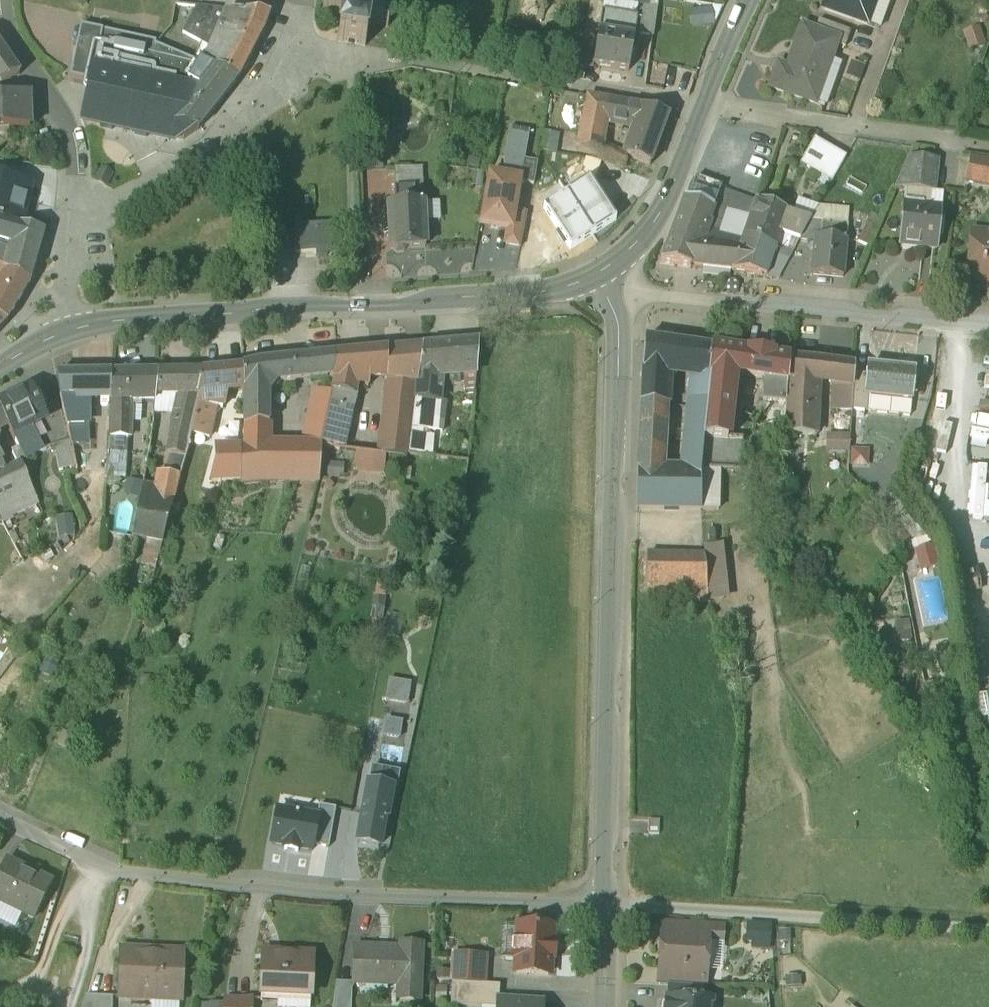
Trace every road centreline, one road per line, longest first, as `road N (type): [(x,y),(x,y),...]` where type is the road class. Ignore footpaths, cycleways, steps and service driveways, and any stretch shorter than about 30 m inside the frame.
road 1 (residential): [(621,904),(454,902),(140,873),(104,866),(0,816)]
road 2 (tertiary): [(605,287),(620,342),(621,904)]
road 3 (secondary): [(72,319),(526,289),(595,271)]
road 4 (residential): [(287,49),(703,104)]
road 5 (residential): [(605,287),(988,324)]
road 6 (track): [(621,904),(988,931)]
road 7 (residential): [(70,203),(117,199),(225,129),(287,49)]
road 8 (residential): [(70,203),(61,123),(8,0)]
road 9 (secondary): [(595,271),(656,214),(703,104)]

